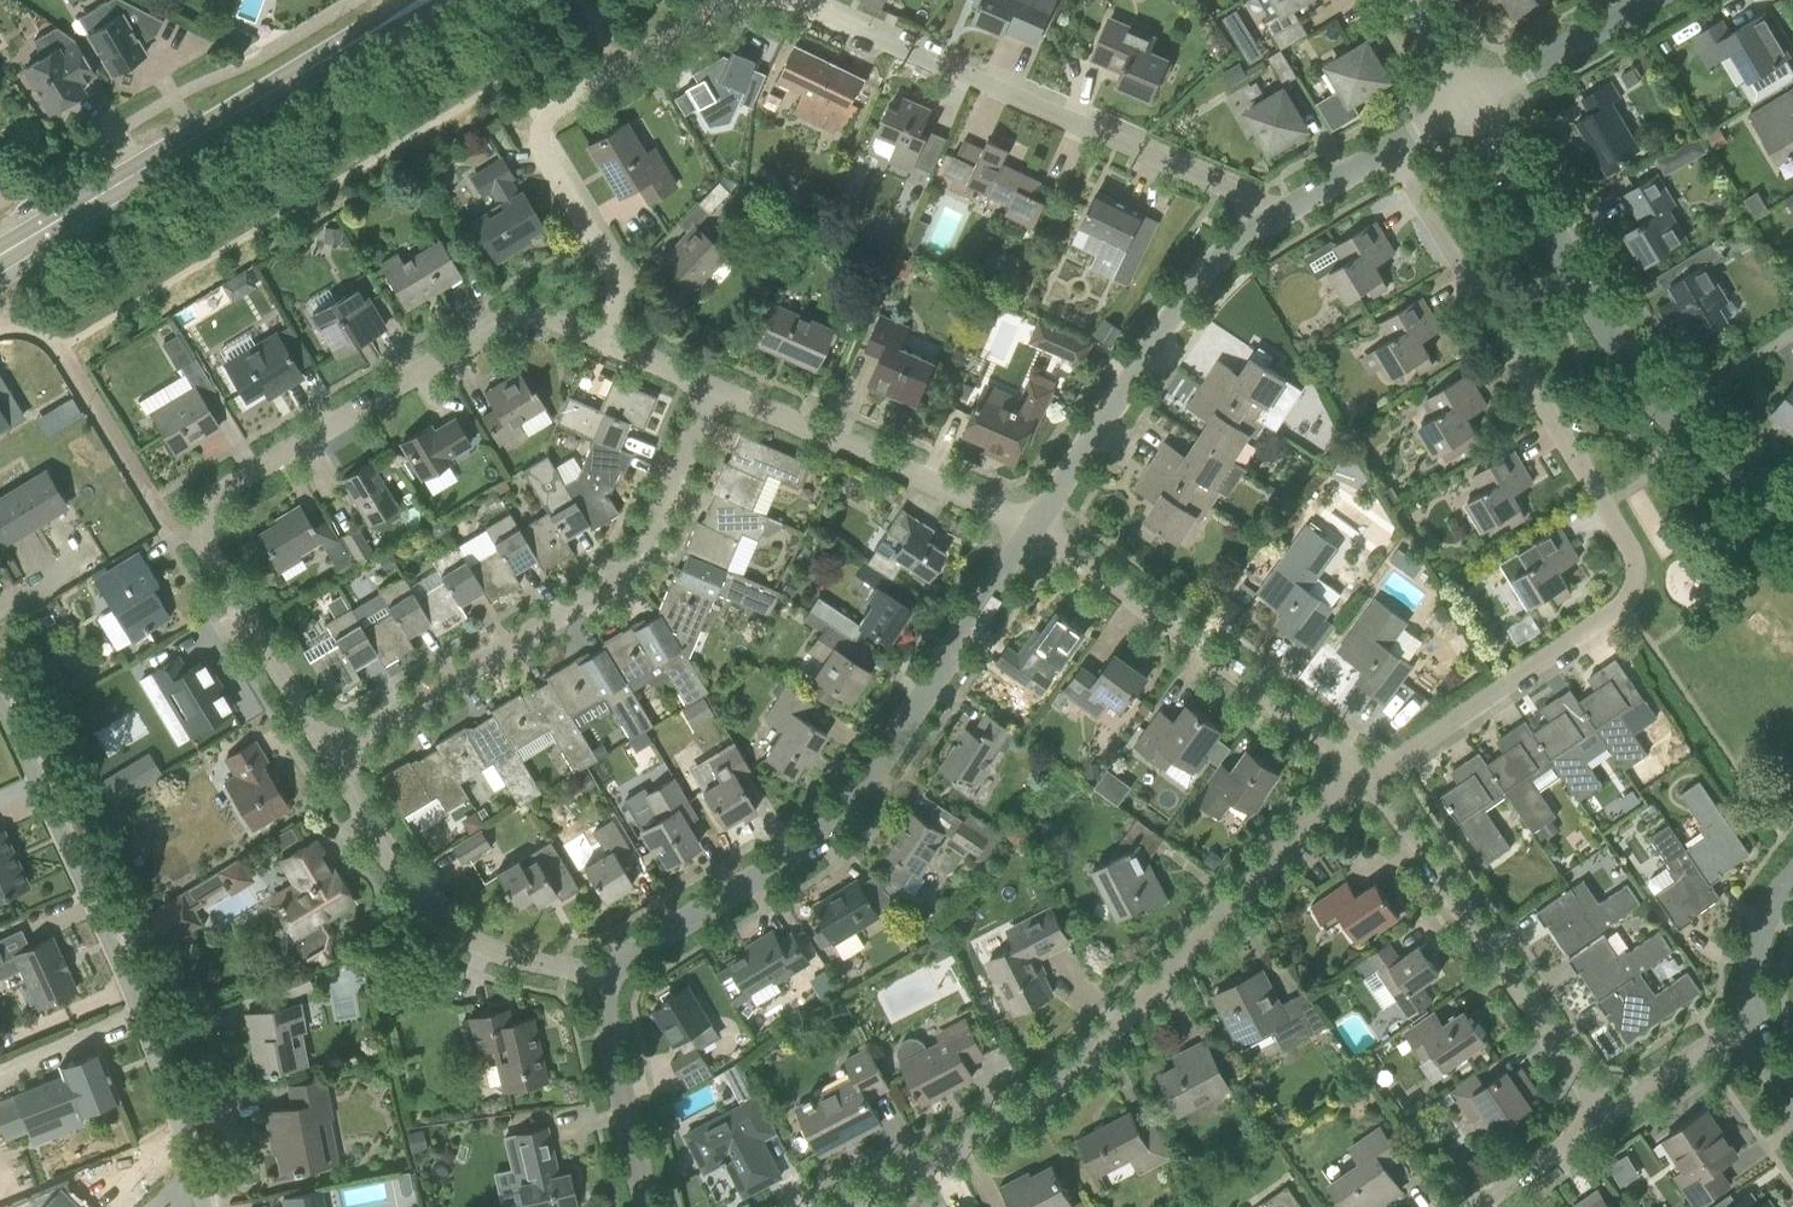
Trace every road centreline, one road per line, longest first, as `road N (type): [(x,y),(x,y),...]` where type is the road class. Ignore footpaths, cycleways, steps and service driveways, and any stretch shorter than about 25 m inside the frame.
road 1 (residential): [(1372,775),(1631,599),(1636,562),(1390,151)]
road 2 (residential): [(602,339),(524,309),(212,498),(200,540),(331,755)]
road 3 (residential): [(842,1206),(1053,1095),(1328,805),(1372,775)]
road 4 (residential): [(599,980),(828,835),(1035,527)]
road 5 (residential): [(331,755),(626,574),(712,390)]
road 6 (residential): [(1285,211),(786,0)]
road 7 (unclassified): [(200,1206),(154,1048),(0,708)]
road 8 (residential): [(1792,514),(1649,400),(1472,104)]
road 9 (residential): [(770,0),(728,4),(544,115),(537,142),(615,270),(619,292),(602,339)]
road 10 (tertiary): [(0,256),(428,0)]
road 11 (residential): [(1372,775),(1035,527)]
road 12 (residential): [(1605,1116),(1372,775)]
road 13 (residential): [(1035,527),(1205,267),(1285,211)]
road 14 (residential): [(331,755),(425,911),(459,939),(599,980)]
road 15 (residential): [(1035,527),(712,390)]
road 16 (residential): [(649,1206),(599,980)]
road 17 (residential): [(1472,104),(1652,0)]
road 18 (residential): [(1605,1116),(1755,1015)]
road 19 (residential): [(1473,1206),(1605,1116)]
road 20 (residential): [(1755,1015),(1751,963),(1767,911),(1792,877)]
road 21 (residential): [(712,390),(602,339)]
road 22 (residential): [(1472,104),(1410,0)]
road 23 (residential): [(1285,211),(1390,151)]

